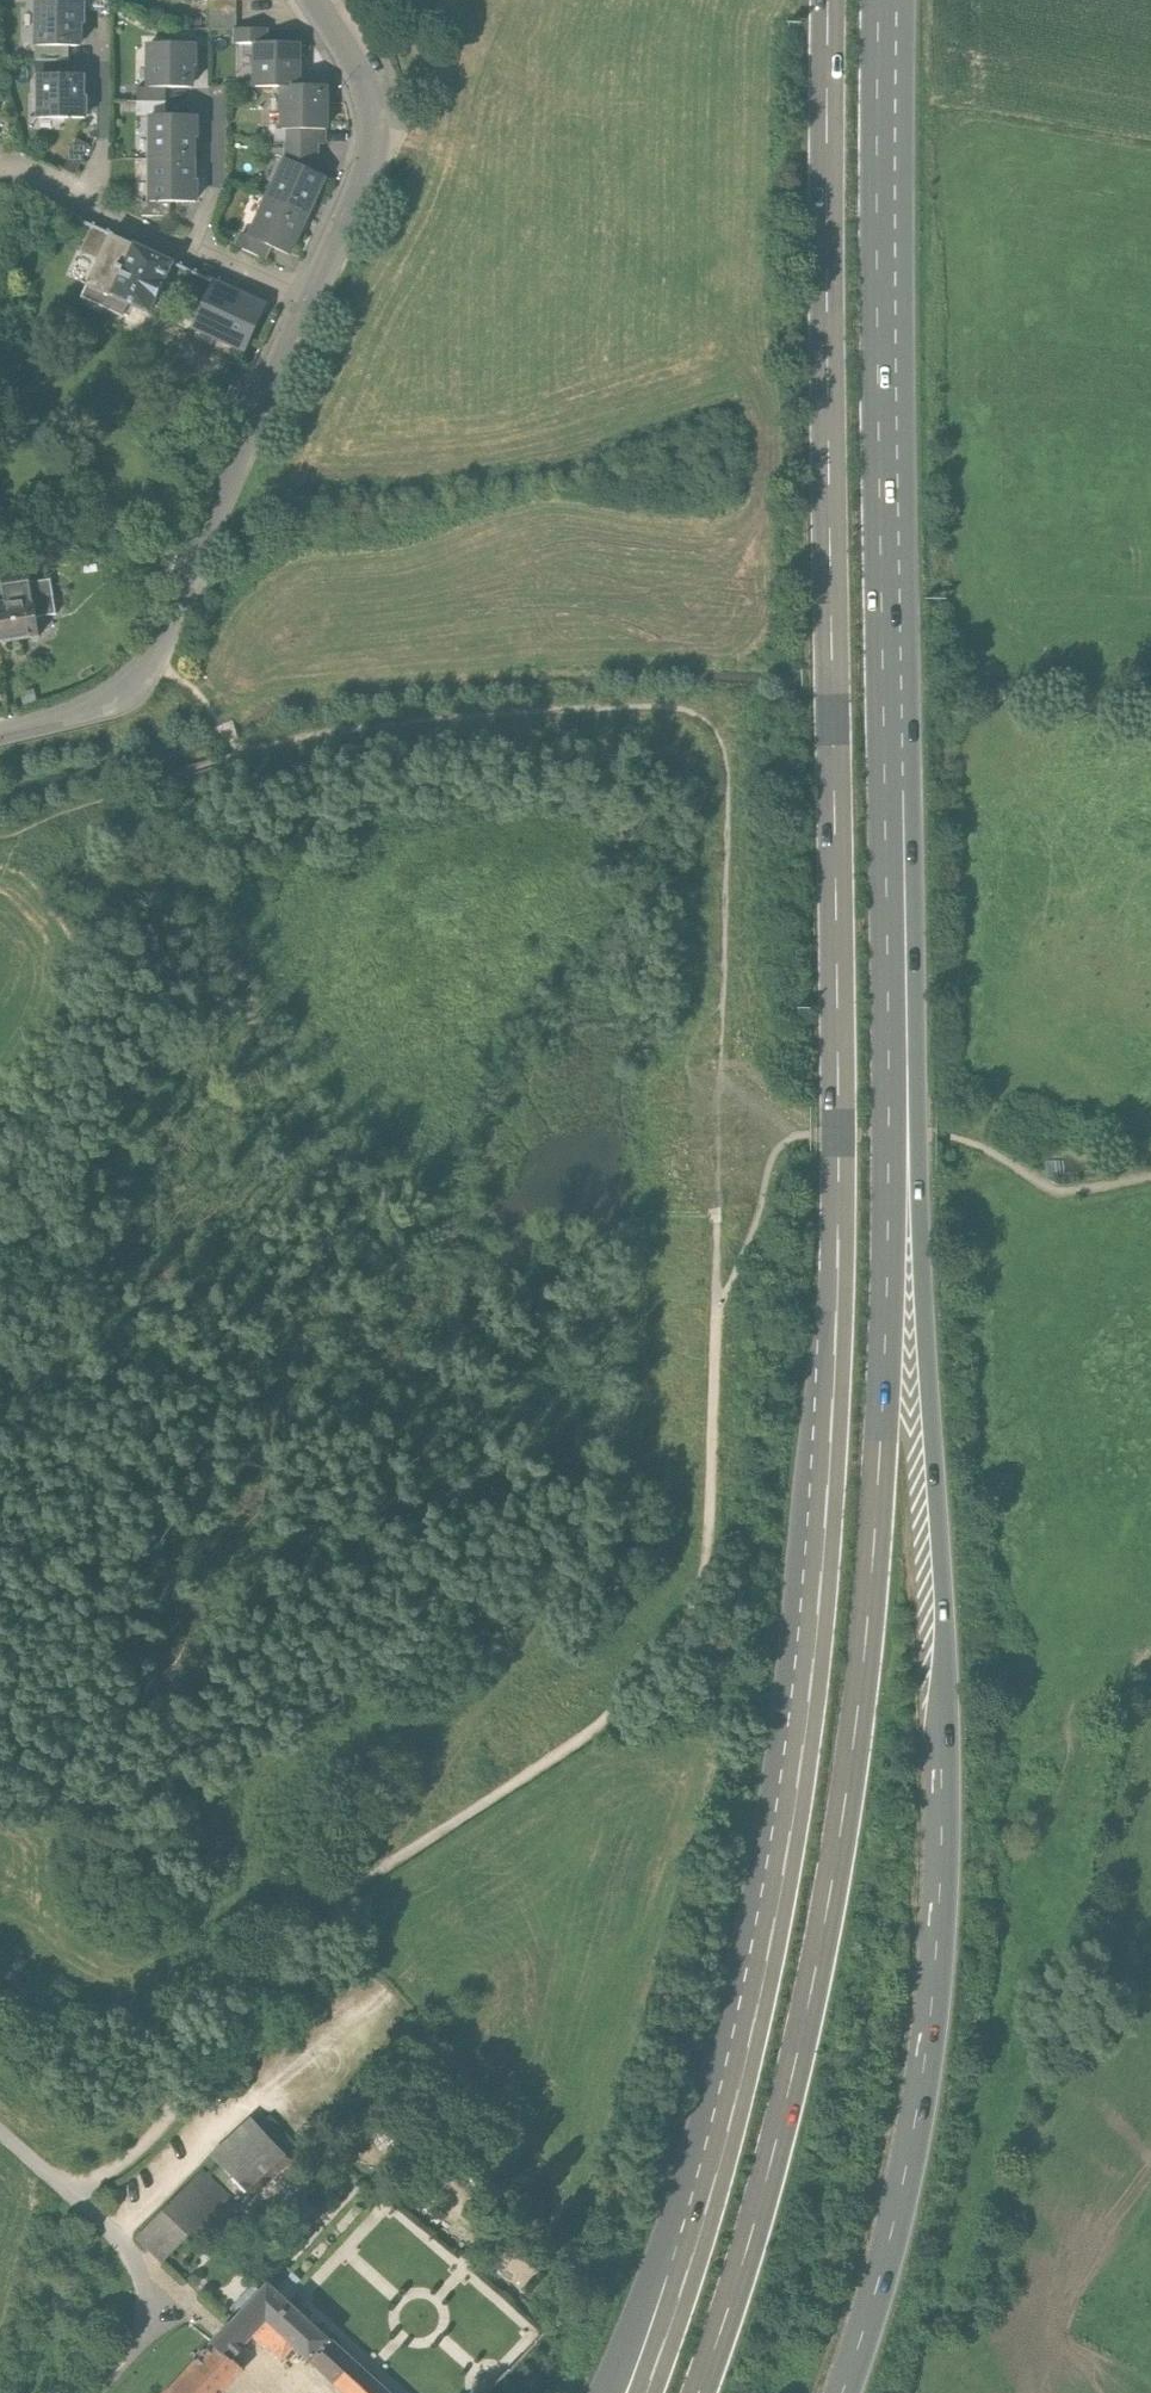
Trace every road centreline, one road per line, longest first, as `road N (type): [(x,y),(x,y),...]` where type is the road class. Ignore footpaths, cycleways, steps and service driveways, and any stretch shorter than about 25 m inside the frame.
road 1 (primary): [(830,0),(837,1326),(827,1490),(799,1777),(775,1924),(701,2228)]
road 2 (primary): [(699,2392),(752,2237),(825,1929),(868,1630),(886,1321),(889,901)]
road 3 (track): [(720,1304),(705,1589),(664,1665),(614,1715),(358,1887),(82,2209)]
road 4 (primary): [(889,901),(880,0)]
road 5 (trunk): [(946,1756),(917,1044),(889,901)]
road 6 (track): [(376,1875),(387,1843),(606,1520),(626,1475),(638,1419),(628,1250)]
road 7 (trunk): [(841,2392),(919,2124),(942,1935),(946,1756)]
road 8 (unclassified): [(306,310),(153,664),(137,684),(96,707),(0,731)]
road 9 (unclassified): [(314,0),(369,89),(377,132),(366,180),(306,310)]
road 10 (trunk): [(701,2228),(613,2392)]
road 11 (primary): [(701,2228),(644,2392)]
road 12 (residential): [(189,251),(217,189),(219,88)]
road 13 (residential): [(87,202),(103,150),(104,62)]
road 14 (residential): [(306,310),(189,251)]
road 15 (track): [(182,2301),(96,2392)]

